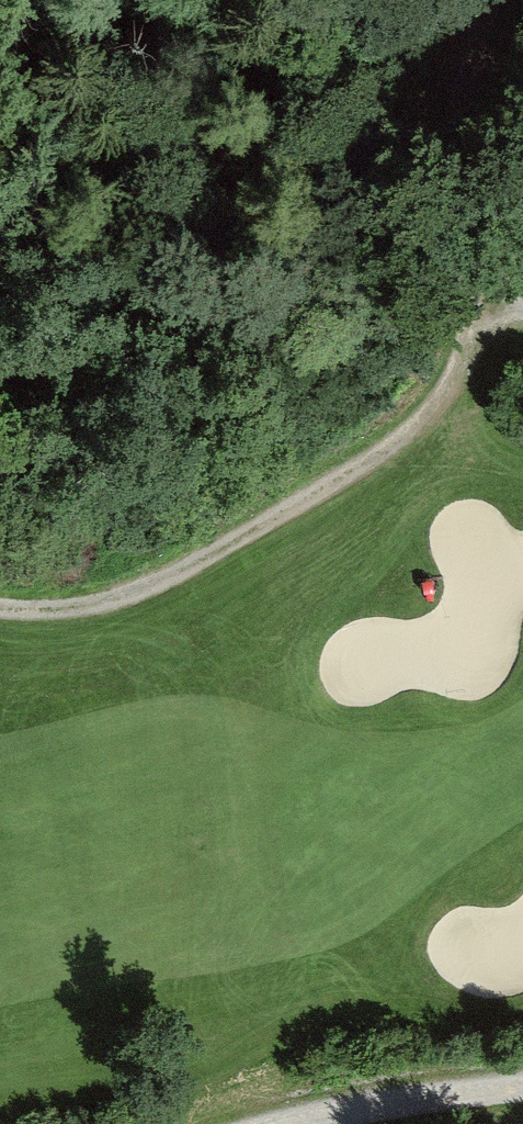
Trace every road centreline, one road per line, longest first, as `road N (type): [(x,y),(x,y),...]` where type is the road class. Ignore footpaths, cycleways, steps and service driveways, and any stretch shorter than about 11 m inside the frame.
road 1 (track): [(0,606),(122,600),(288,506),(423,420),(469,352),(474,289),(522,304)]
road 2 (track): [(474,289),(464,215),(466,141),(496,0)]
road 3 (track): [(291,1123),(405,1098),(522,1087)]

